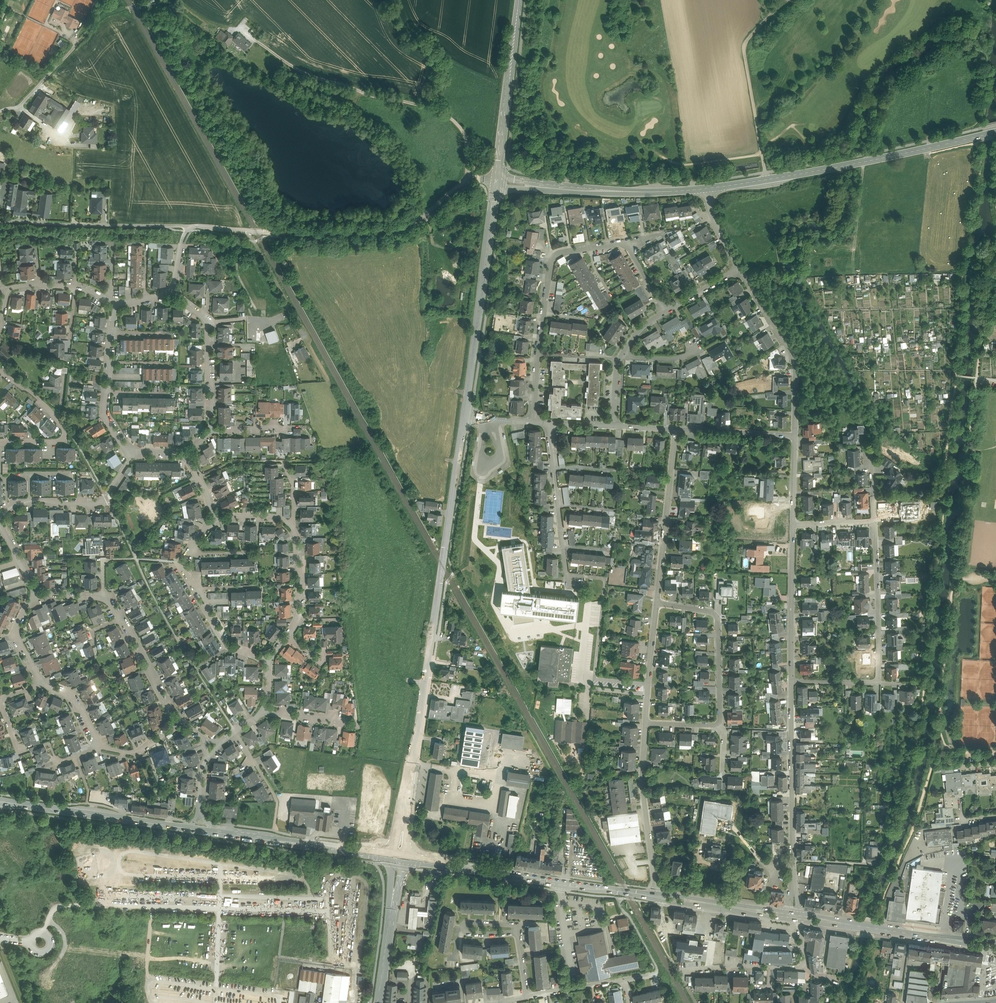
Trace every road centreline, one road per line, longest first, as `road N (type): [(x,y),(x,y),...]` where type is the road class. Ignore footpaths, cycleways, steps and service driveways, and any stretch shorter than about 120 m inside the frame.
road 1 (secondary): [(464,415),(399,857)]
road 2 (track): [(176,0),(318,78),(438,111),(462,128),(469,180)]
road 3 (unclassified): [(496,182),(469,180),(411,225),(388,232),(187,227)]
road 4 (primary): [(399,857),(657,896)]
road 5 (secondary): [(496,182),(464,415)]
road 6 (residential): [(793,915),(793,681)]
road 7 (tertiary): [(766,180),(995,132)]
road 8 (tertiary): [(496,182),(628,193),(709,187)]
road 9 (unclassified): [(789,0),(742,43),(766,180)]
road 10 (unclassified): [(187,227),(0,221)]
road 11 (track): [(0,113),(26,103),(108,14),(141,0)]
road 12 (secondary): [(0,802),(182,828)]
road 13 (secondary): [(518,0),(496,182)]
road 14 (residential): [(797,436),(793,357),(741,269)]
road 15 (secondary): [(222,833),(399,857)]
road 16 (residential): [(537,355),(552,257),(629,246)]
road 17 (residential): [(723,727),(720,617),(657,603)]
road 18 (residential): [(657,603),(676,430)]
road 19 (residential): [(678,970),(801,968),(802,917)]
road 20 (residential): [(657,896),(646,723)]
road 21 (primary): [(802,917),(972,943)]
road 22 (residential): [(0,442),(57,442),(67,429),(0,367)]
road 23 (residential): [(874,522),(880,684)]
road 24 (residential): [(793,681),(795,525)]
road 25 (primary): [(378,1002),(399,857)]
road 26 (primary): [(657,896),(793,915)]
road 27 (residential): [(133,454),(100,503),(29,503)]
road 28 (residential): [(521,936),(461,933),(464,922),(521,925)]
road 29 (residential): [(797,436),(676,430)]
road 30 (residential): [(646,723),(657,603)]

